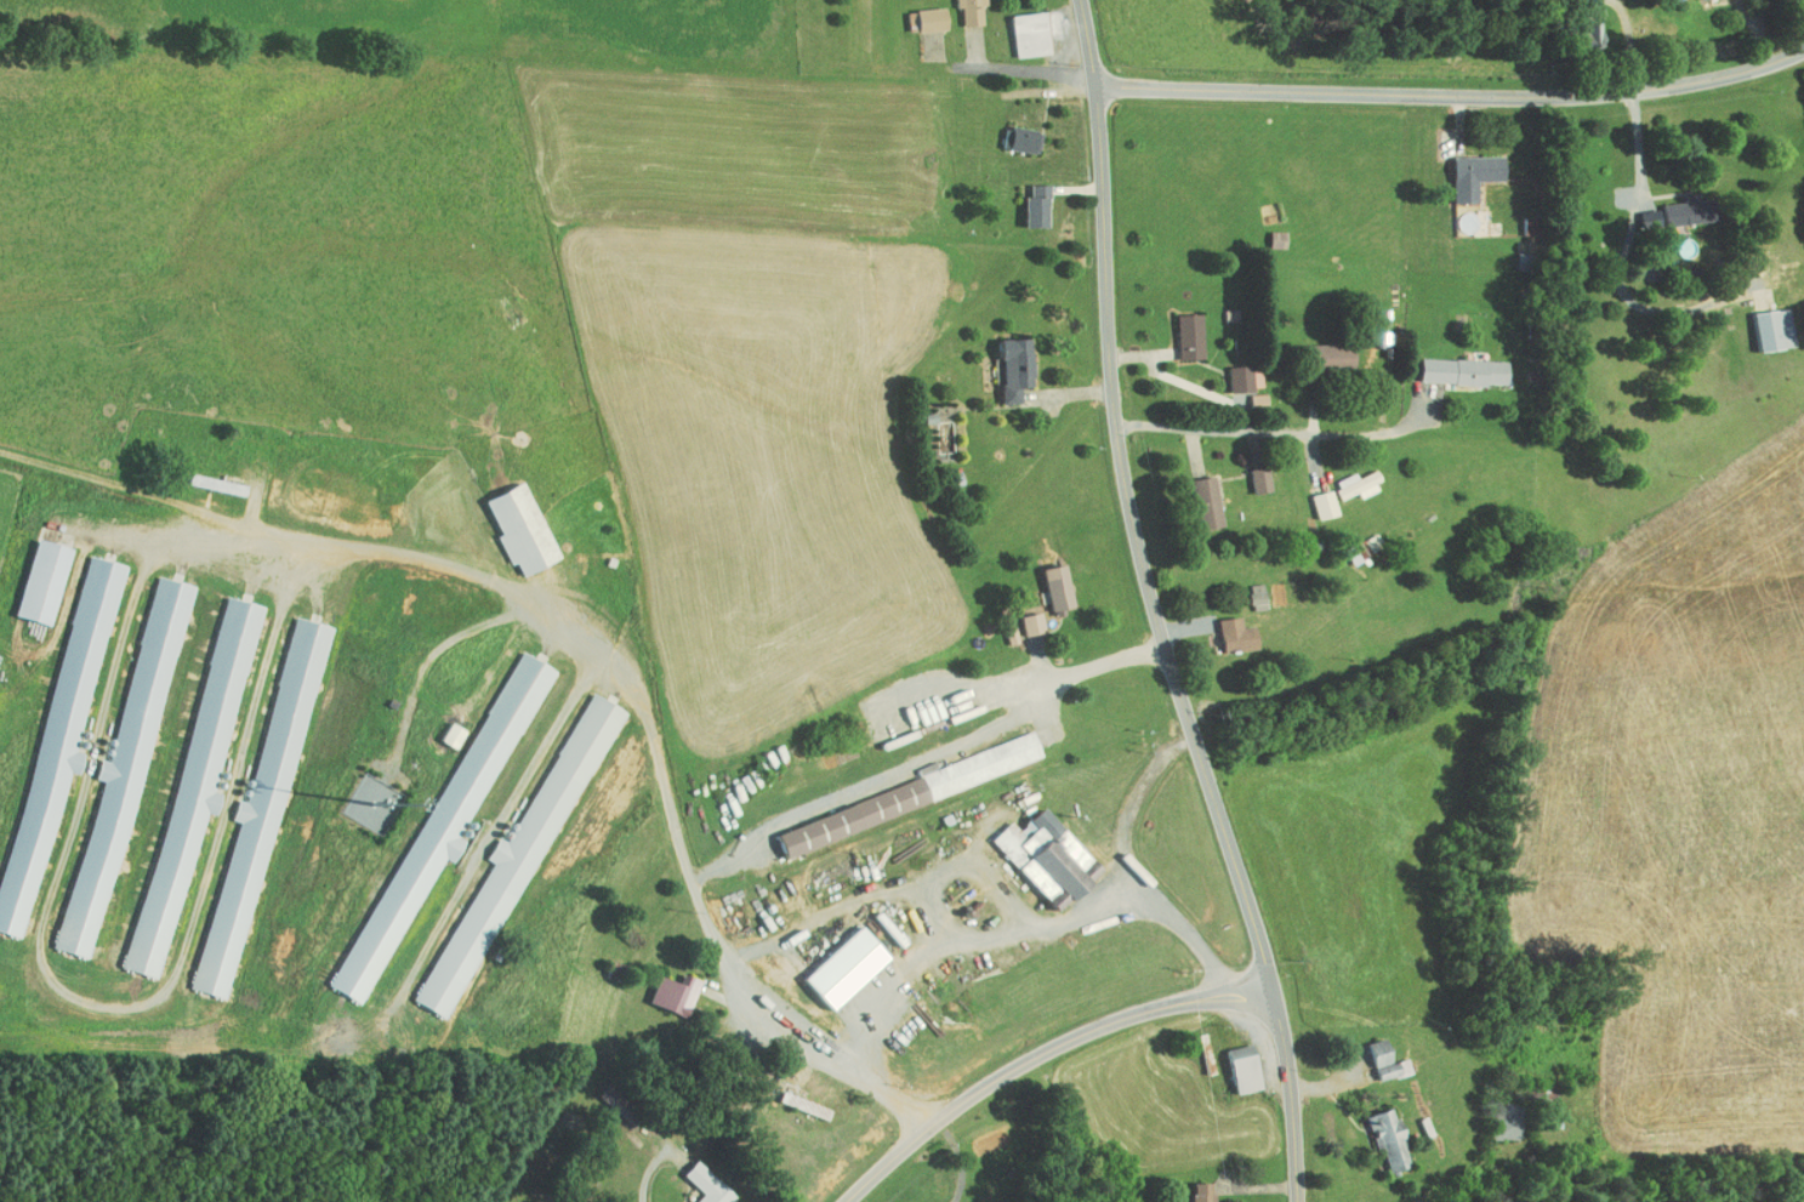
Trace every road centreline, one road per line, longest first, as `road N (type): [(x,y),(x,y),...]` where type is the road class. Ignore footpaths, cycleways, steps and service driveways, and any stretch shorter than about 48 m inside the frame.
road 1 (tertiary): [(1296,1201),(1290,1079),(1273,987),(1160,622),(1102,374),(1088,90),(1072,0)]
road 2 (residential): [(1088,90),(1580,108),(1732,76),(1803,49)]
road 3 (residential): [(850,1201),(926,1128),(1024,1061),(1109,1022),(1273,987)]
road 4 (residential): [(1115,431),(1137,423),(1385,432),(1424,415)]

